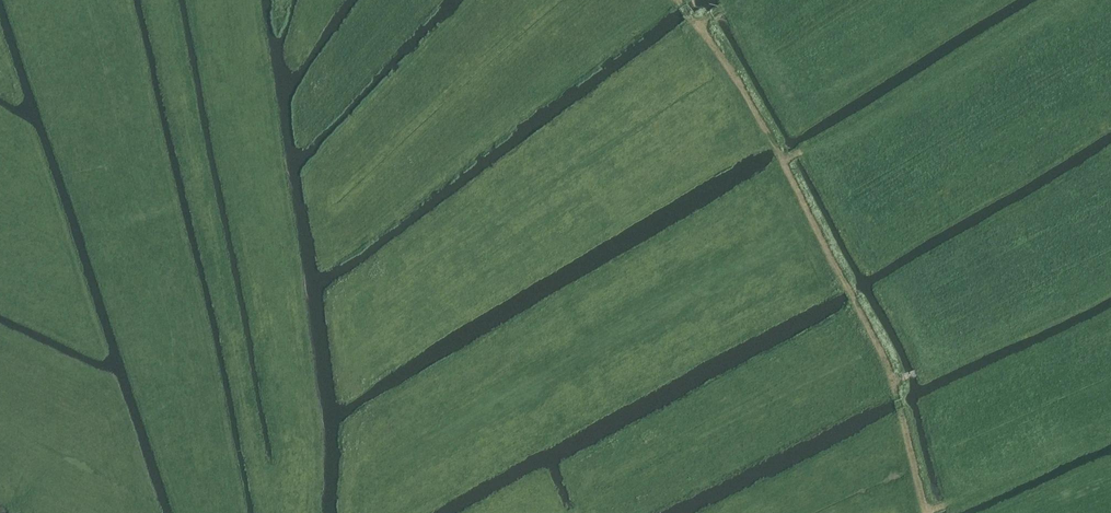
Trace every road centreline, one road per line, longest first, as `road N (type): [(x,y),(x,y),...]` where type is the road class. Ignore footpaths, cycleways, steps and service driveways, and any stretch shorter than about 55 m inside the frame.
road 1 (track): [(893,382),(784,159),(799,151)]
road 2 (track): [(784,159),(698,25),(727,5)]
road 3 (track): [(927,512),(893,382),(921,371)]

